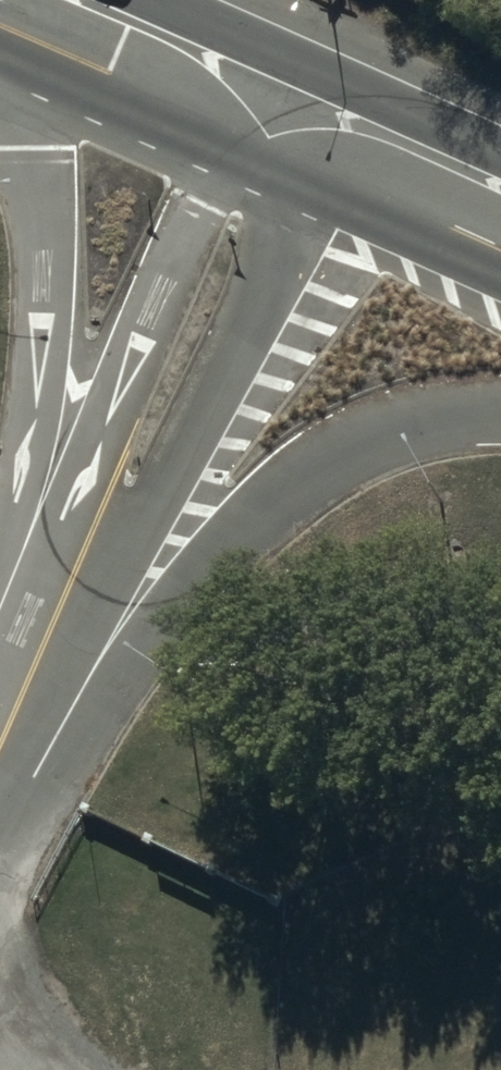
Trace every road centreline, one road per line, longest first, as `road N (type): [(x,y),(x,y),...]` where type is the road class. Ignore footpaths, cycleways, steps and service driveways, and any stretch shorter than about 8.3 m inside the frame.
road 1 (primary): [(277,112),(285,180),(278,236),(142,586)]
road 2 (primary): [(59,480),(189,195),(277,112)]
road 3 (primary): [(500,408),(396,425),(341,452),(142,586)]
road 4 (primary): [(59,480),(44,225),(0,82)]
road 5 (primary): [(277,112),(21,0)]
road 6 (primary): [(0,722),(59,480)]
road 7 (primary): [(500,213),(277,112)]
road 8 (primary): [(142,586),(0,755)]

